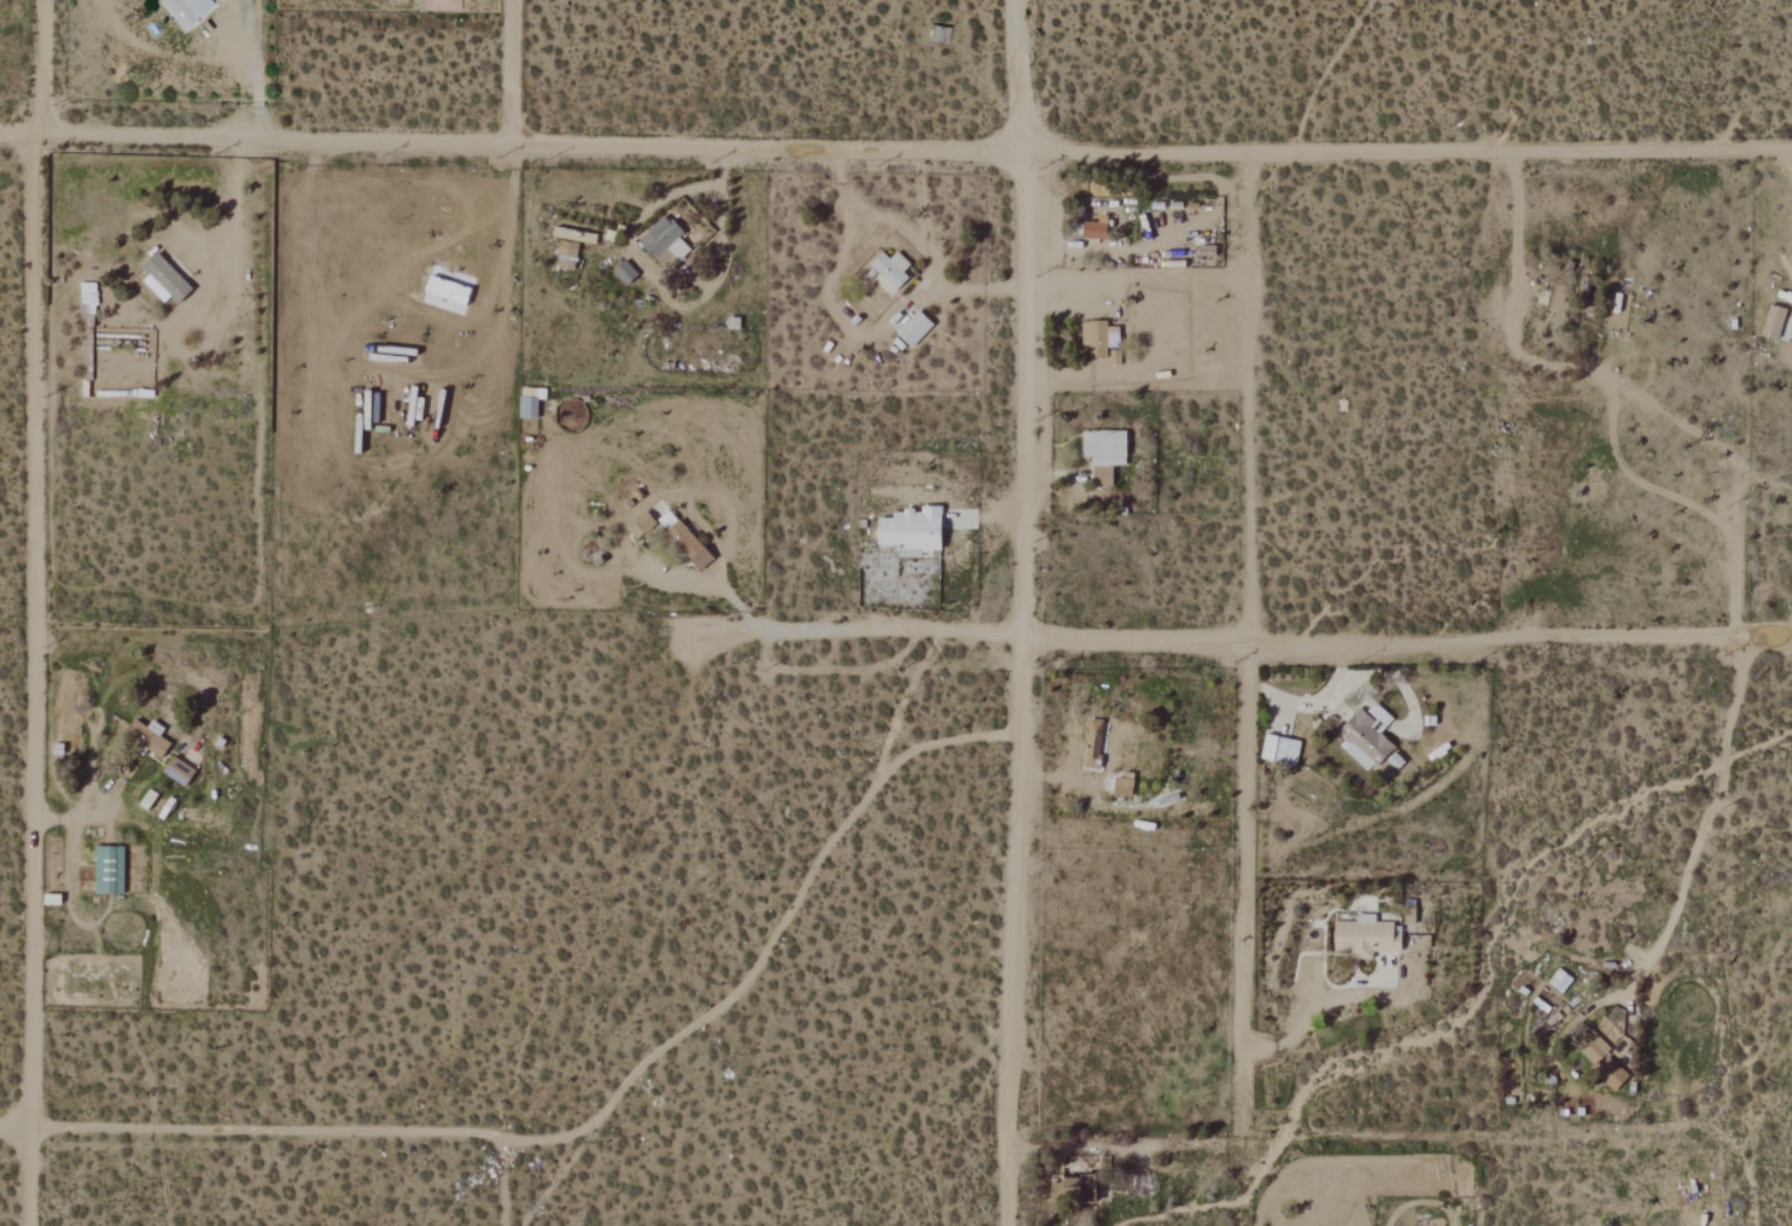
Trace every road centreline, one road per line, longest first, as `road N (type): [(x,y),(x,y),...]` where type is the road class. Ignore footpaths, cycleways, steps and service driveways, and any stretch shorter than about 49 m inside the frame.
road 1 (residential): [(0,126),(1251,154),(1791,151)]
road 2 (residential): [(1018,146),(1021,731),(996,1079),(996,1225)]
road 3 (residential): [(39,125),(28,1126)]
road 4 (residential): [(1021,635),(1791,635)]
road 5 (residential): [(1021,731),(912,748),(824,850),(748,985),(636,1072),(568,1140)]
road 6 (residential): [(1241,1225),(1249,641)]
road 7 (residential): [(506,1139),(0,1125)]
road 8 (track): [(1251,154),(1249,641)]
road 9 (residential): [(764,631),(1021,635)]
road 10 (track): [(1289,154),(1369,0)]
road 11 (residential): [(1018,146),(1019,0)]
road 12 (residential): [(513,142),(515,0)]
road 13 (residential): [(40,0),(39,125)]

